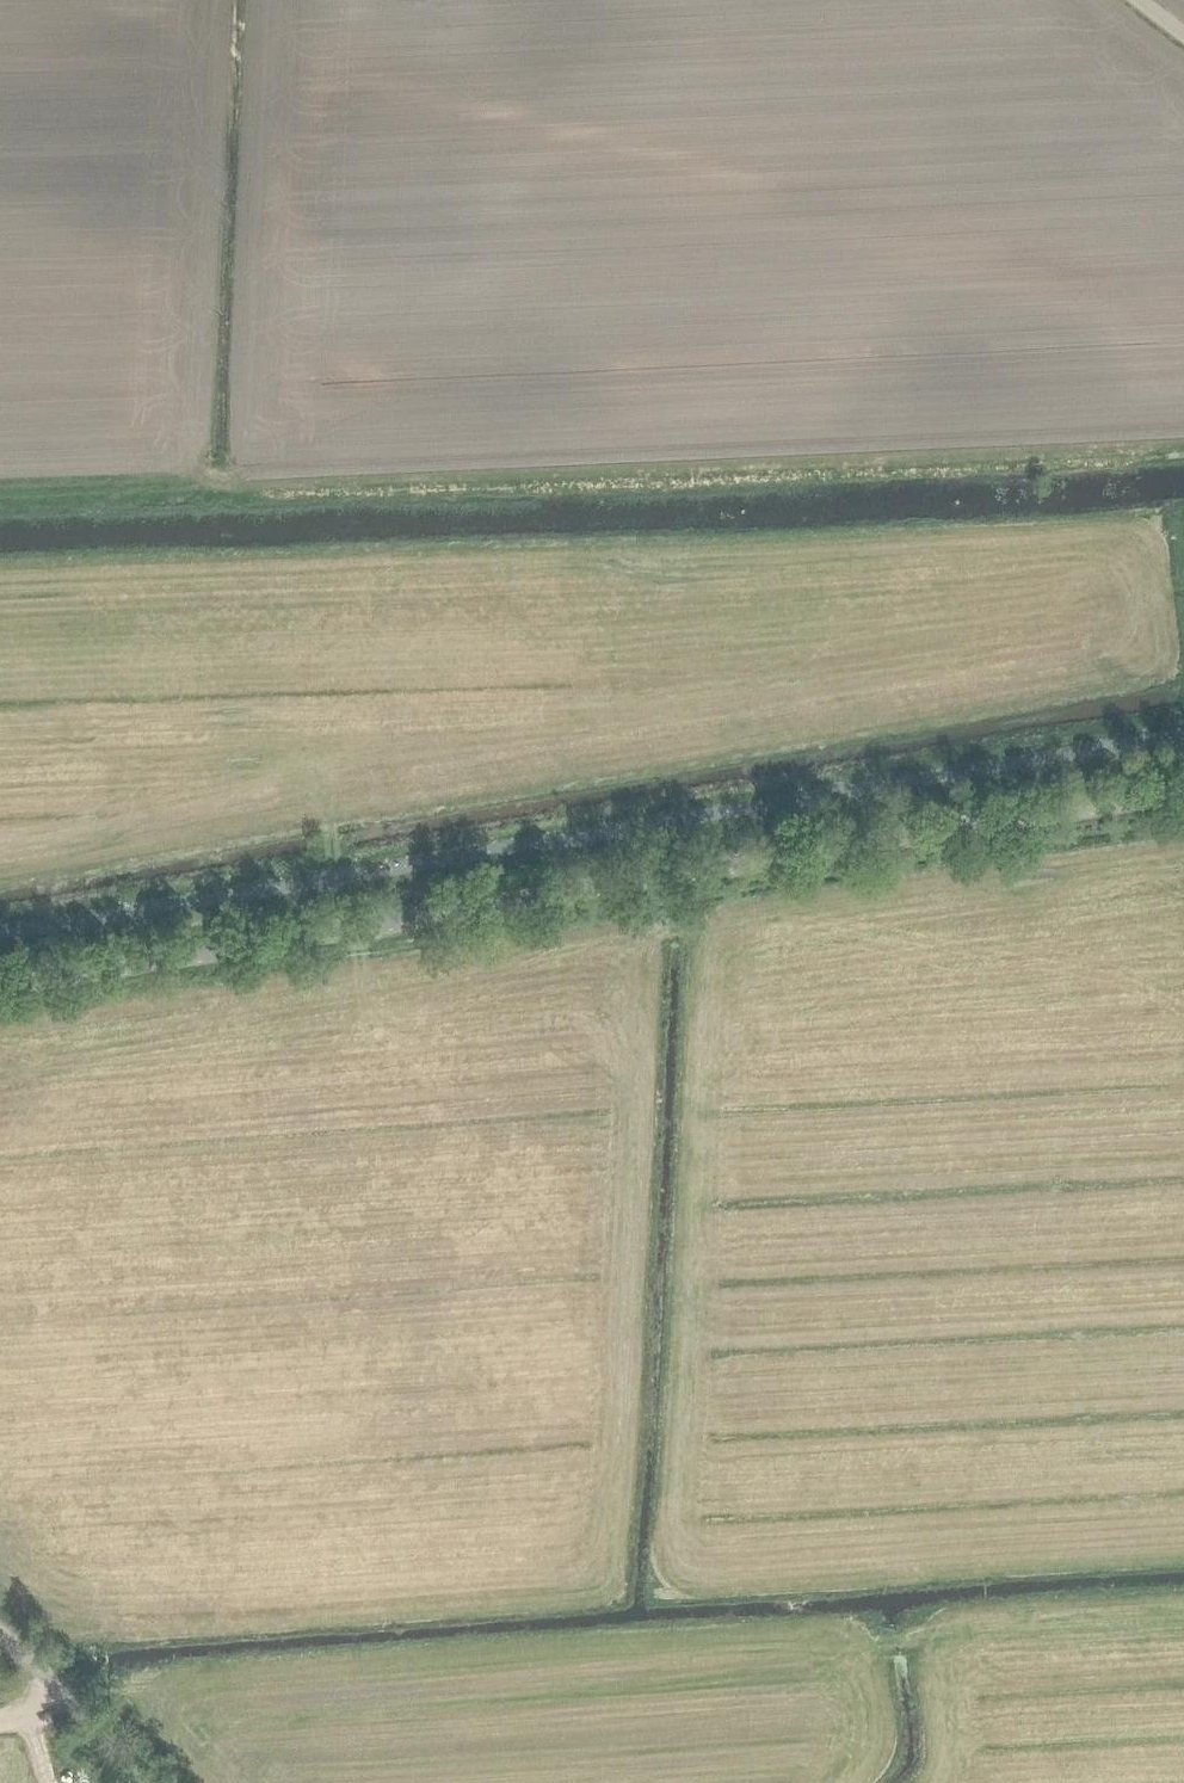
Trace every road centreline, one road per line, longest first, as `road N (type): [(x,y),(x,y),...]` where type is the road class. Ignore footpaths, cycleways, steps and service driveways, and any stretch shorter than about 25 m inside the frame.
road 1 (secondary): [(0,986),(1183,792)]
road 2 (unclassified): [(137,1782),(0,1634)]

